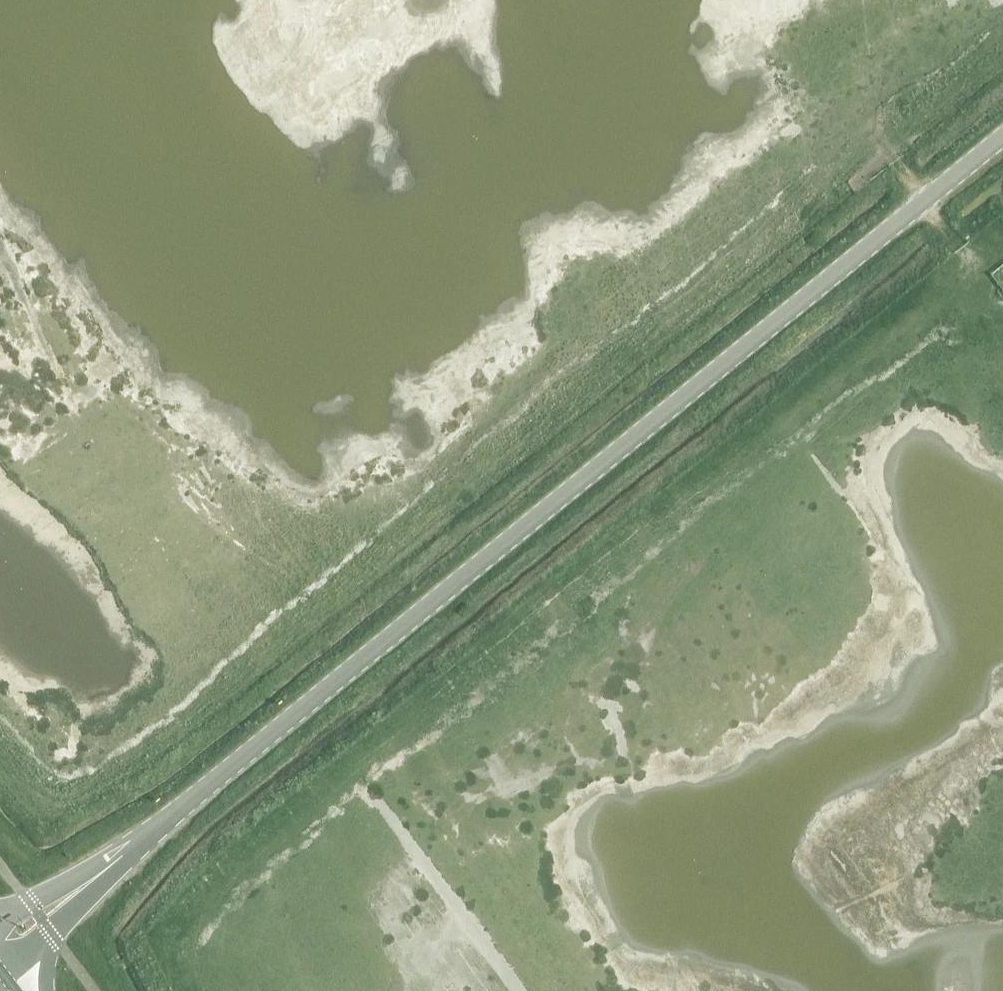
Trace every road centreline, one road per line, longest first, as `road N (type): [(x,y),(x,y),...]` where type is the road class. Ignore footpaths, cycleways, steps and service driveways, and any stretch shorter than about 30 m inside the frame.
road 1 (tertiary): [(106,870),(1002,136)]
road 2 (tertiary): [(0,967),(50,931),(106,870)]
road 3 (tertiary): [(106,870),(0,927)]

